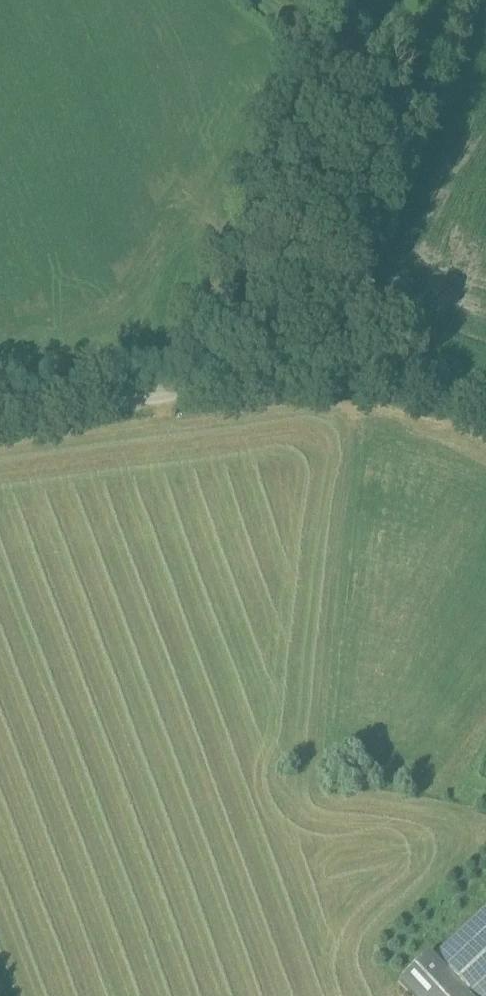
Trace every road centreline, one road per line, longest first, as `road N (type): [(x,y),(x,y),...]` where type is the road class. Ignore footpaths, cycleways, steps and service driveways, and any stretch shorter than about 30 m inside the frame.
road 1 (unclassified): [(485,407),(420,377),(382,372),(0,427)]

